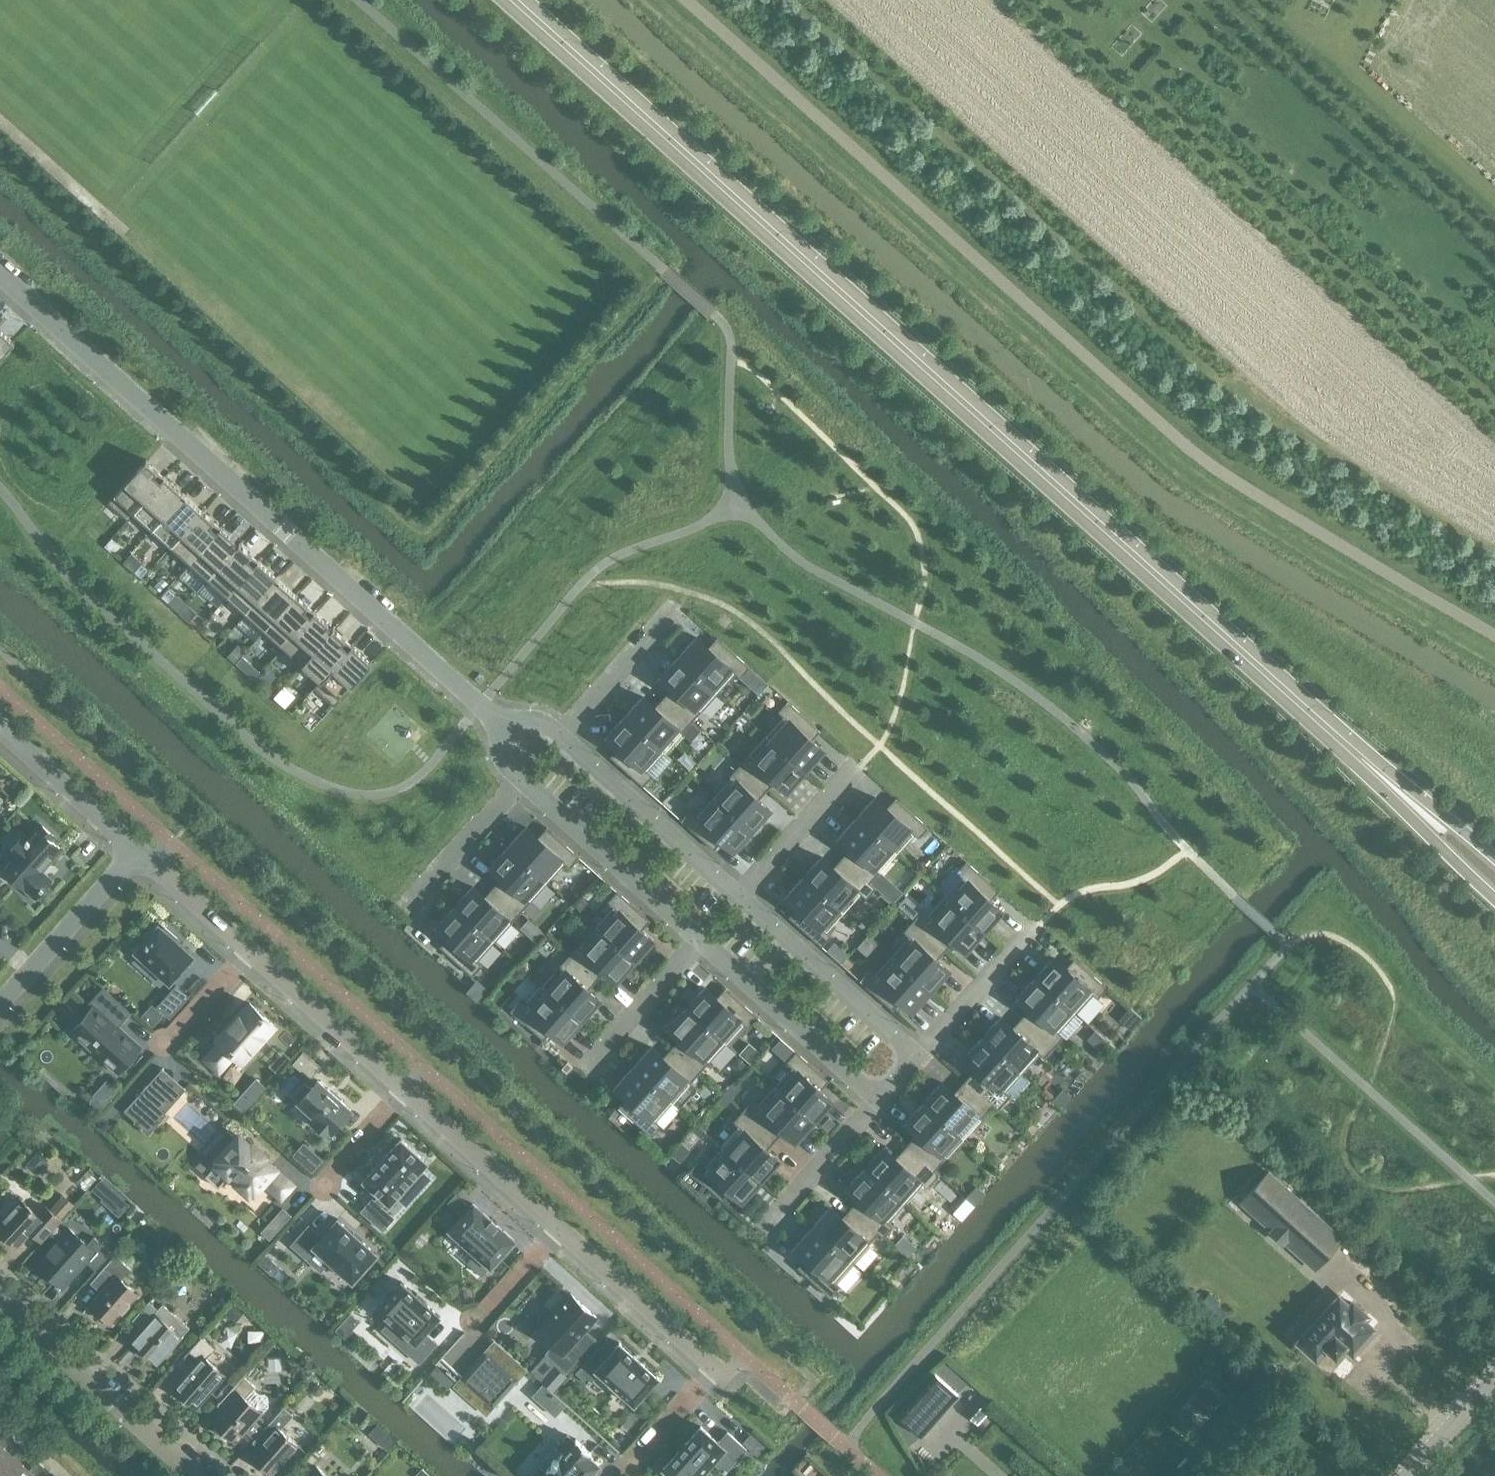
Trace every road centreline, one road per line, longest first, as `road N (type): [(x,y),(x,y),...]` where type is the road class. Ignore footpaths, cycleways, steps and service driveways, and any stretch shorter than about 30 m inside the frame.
road 1 (secondary): [(1494,878),(513,0)]
road 2 (residential): [(0,273),(505,732)]
road 3 (residential): [(630,1465),(714,1368),(558,1227)]
road 4 (residential): [(0,1295),(200,1475)]
road 5 (residential): [(921,1059),(739,896)]
road 6 (residential): [(698,942),(880,1101)]
road 7 (residential): [(739,896),(561,738)]
road 8 (residential): [(523,781),(698,942)]
road 9 (residential): [(405,1090),(249,949)]
road 10 (residential): [(139,850),(0,1006)]
road 11 (residential): [(558,1227),(405,1090)]
road 12 (residential): [(139,850),(0,725)]
road 13 (residential): [(739,896),(861,765)]
road 14 (residential): [(523,781),(406,909)]
road 15 (residential): [(921,1059),(1034,929)]
road 16 (residential): [(768,1230),(880,1101)]
road 17 (residential): [(698,942),(584,1069)]
road 18 (residential): [(561,738),(673,615)]
road 19 (residential): [(249,949),(139,850)]
road 20 (unclassified): [(1398,1475),(1494,1366)]
road 21 (residential): [(320,1189),(405,1090)]
road 22 (residential): [(471,1324),(558,1227)]
road 23 (residential): [(162,1046),(249,949)]

